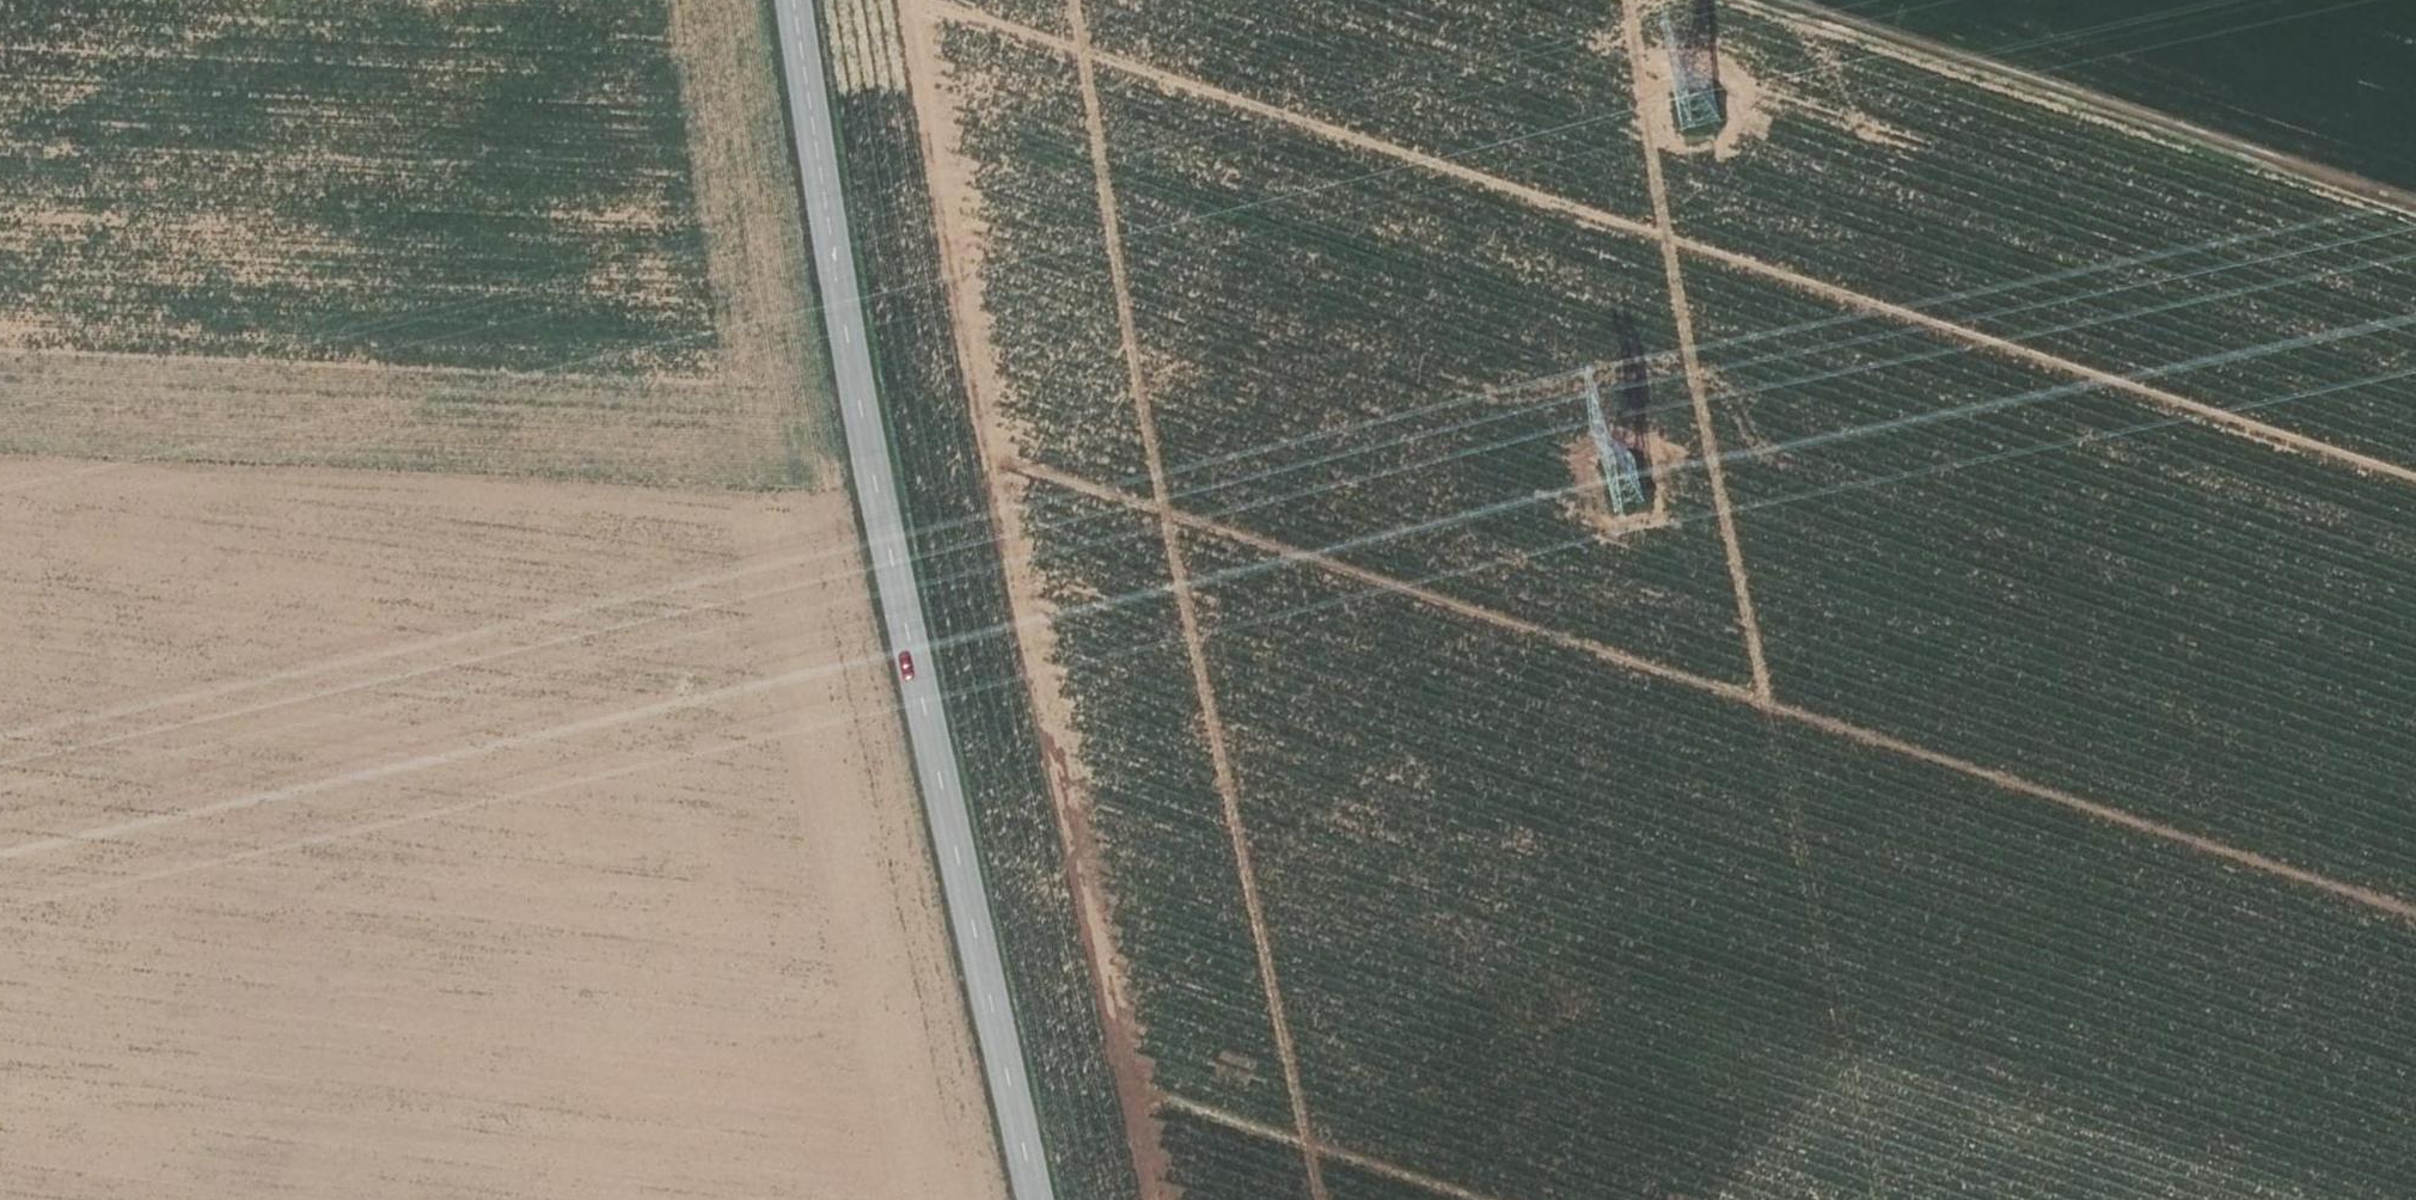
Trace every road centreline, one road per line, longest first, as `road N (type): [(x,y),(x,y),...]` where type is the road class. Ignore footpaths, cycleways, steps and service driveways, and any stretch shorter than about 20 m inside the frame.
road 1 (tertiary): [(794,0),(932,758),(1038,1199)]
road 2 (track): [(1746,0),(2415,215)]

